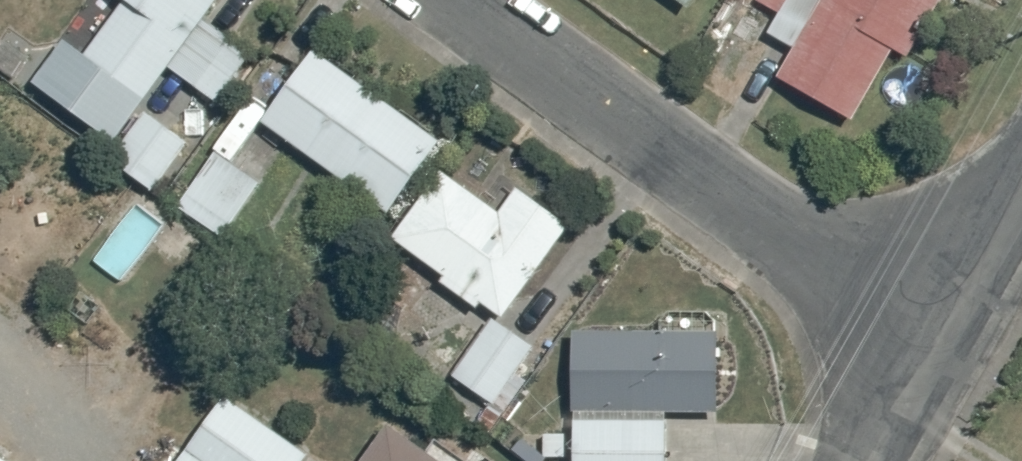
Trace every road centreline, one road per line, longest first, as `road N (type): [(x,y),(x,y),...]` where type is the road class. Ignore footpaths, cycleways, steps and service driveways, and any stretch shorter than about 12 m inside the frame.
road 1 (residential): [(455,0),(943,347)]
road 2 (residential): [(1021,208),(943,347)]
road 3 (residential): [(943,347),(880,460)]

